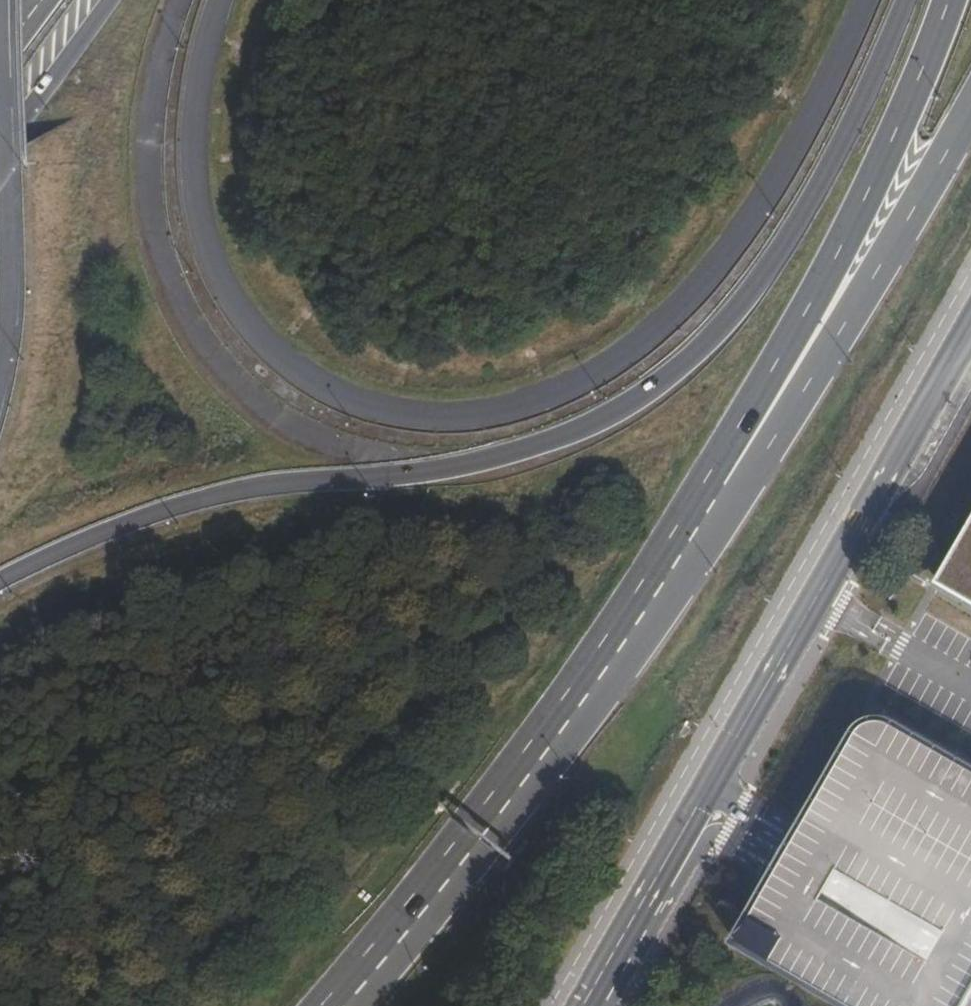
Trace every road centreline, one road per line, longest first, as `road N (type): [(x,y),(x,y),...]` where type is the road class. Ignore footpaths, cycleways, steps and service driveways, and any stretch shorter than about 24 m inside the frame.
road 1 (tertiary): [(868,0),(792,162),(694,296),(567,392),(452,419),(399,418),(291,365),(219,278),(202,215),(196,128),(222,0)]
road 2 (tertiary): [(0,585),(194,502),(466,468),(531,452),(595,428),(679,377),(751,297),(810,210),(868,98),(904,0)]
road 3 (secondary): [(327,1005),(502,792),(697,512)]
road 4 (secondary): [(697,512),(882,156),(942,0)]
road 5 (unclassified): [(690,821),(970,328)]
road 6 (tertiary): [(697,512),(778,427),(970,114)]
road 7 (tertiary): [(0,434),(18,332),(4,0)]
road 8 (unclassified): [(690,821),(581,1005)]
road 9 (tertiary): [(119,0),(0,156)]

